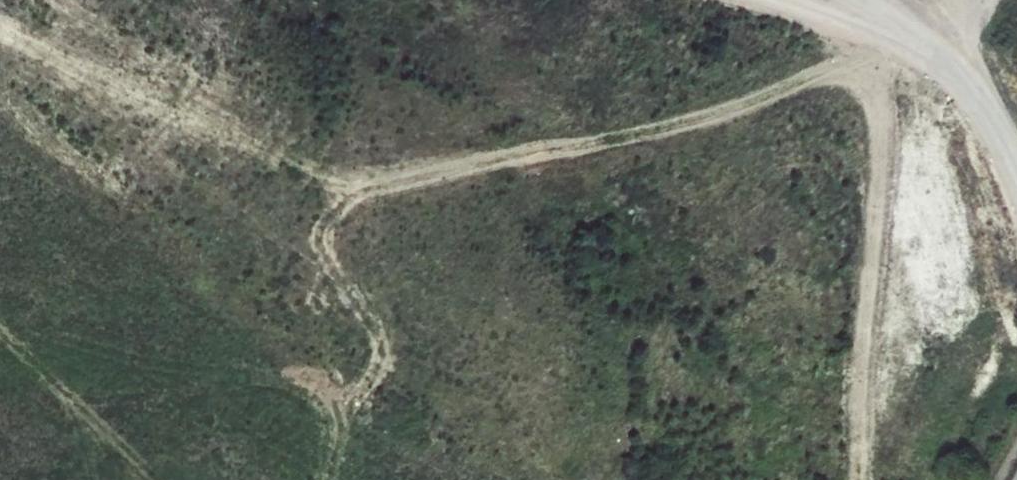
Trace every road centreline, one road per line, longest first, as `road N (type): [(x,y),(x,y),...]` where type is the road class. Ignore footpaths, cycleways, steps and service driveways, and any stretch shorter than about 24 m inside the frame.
road 1 (track): [(1016,178),(984,106),(949,64),(885,23),(830,0)]

